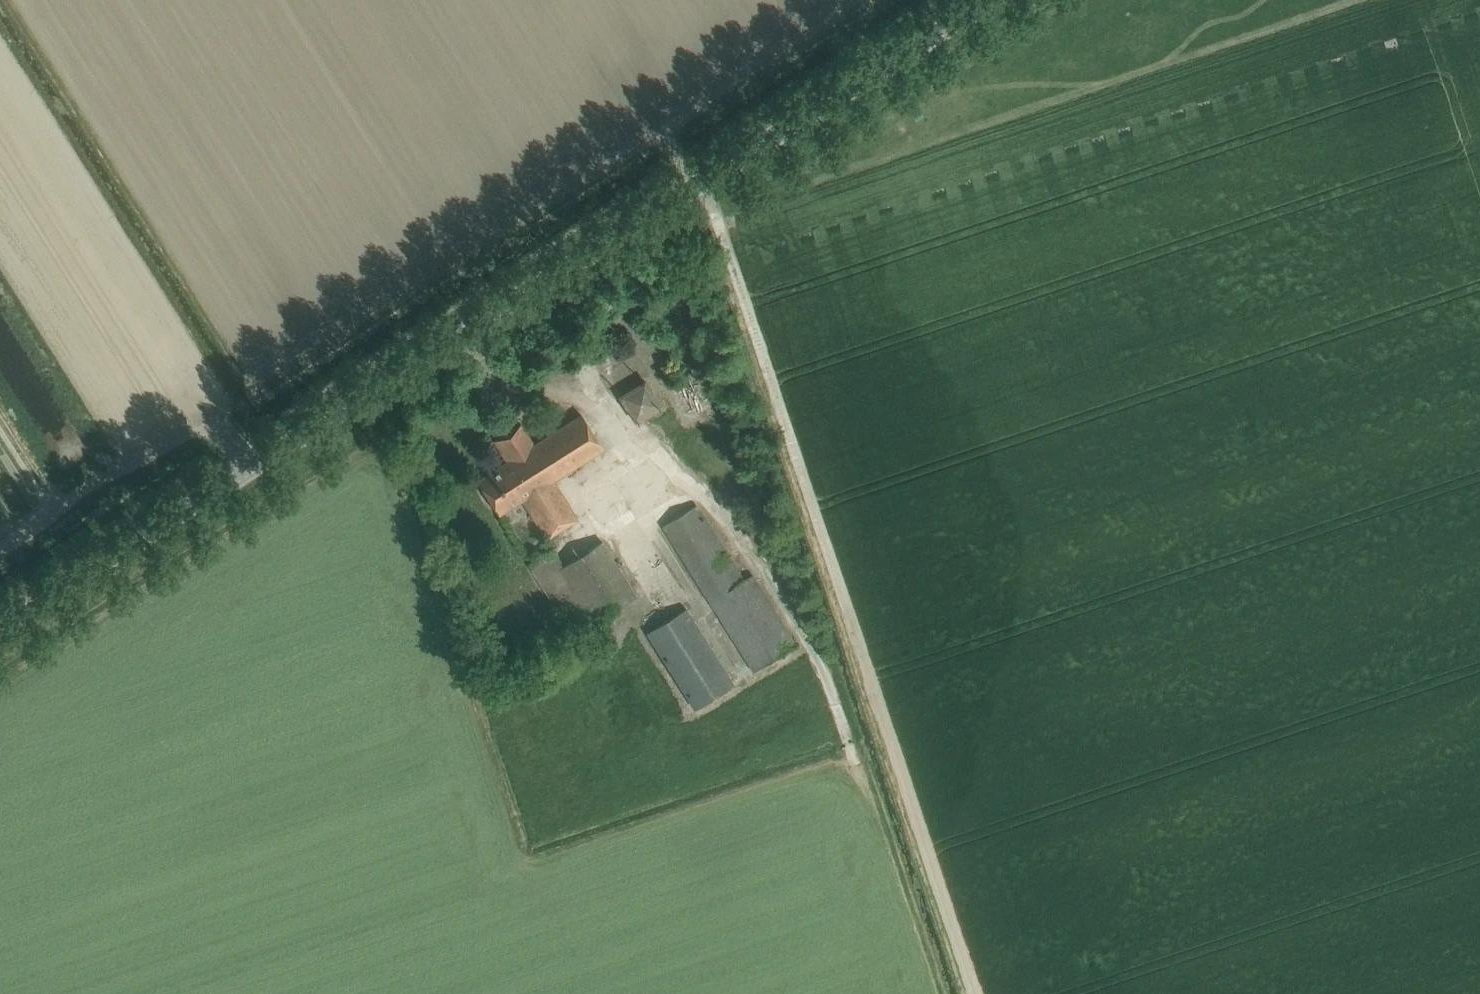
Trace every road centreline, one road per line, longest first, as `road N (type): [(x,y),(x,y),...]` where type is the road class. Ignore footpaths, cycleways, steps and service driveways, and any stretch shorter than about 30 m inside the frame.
road 1 (unclassified): [(0,626),(989,0)]

